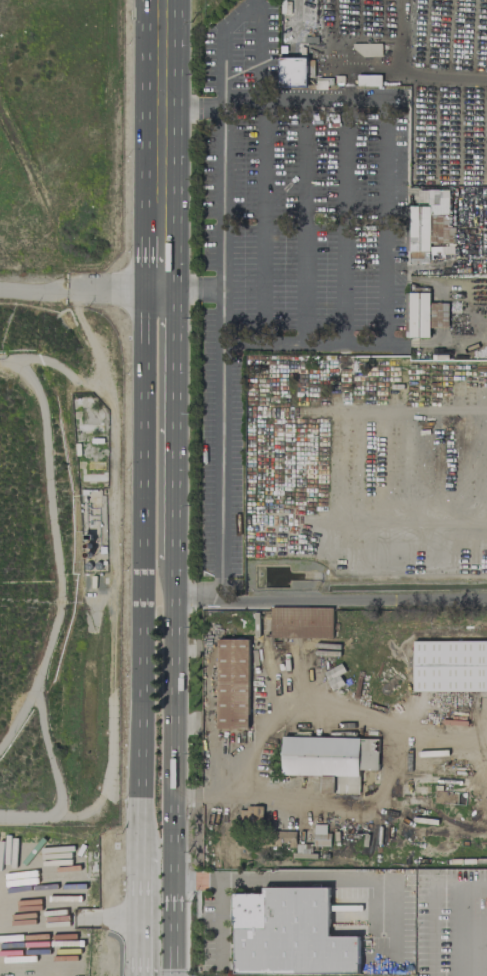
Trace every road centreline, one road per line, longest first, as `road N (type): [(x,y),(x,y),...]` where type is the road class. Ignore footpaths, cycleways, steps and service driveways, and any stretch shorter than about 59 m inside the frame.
road 1 (primary): [(146,289),(143,854)]
road 2 (primary): [(173,975),(172,563)]
road 3 (primary): [(174,290),(176,0)]
road 4 (primary): [(172,563),(174,290)]
road 5 (primary): [(146,0),(146,240)]
road 6 (primary): [(143,854),(142,975)]

